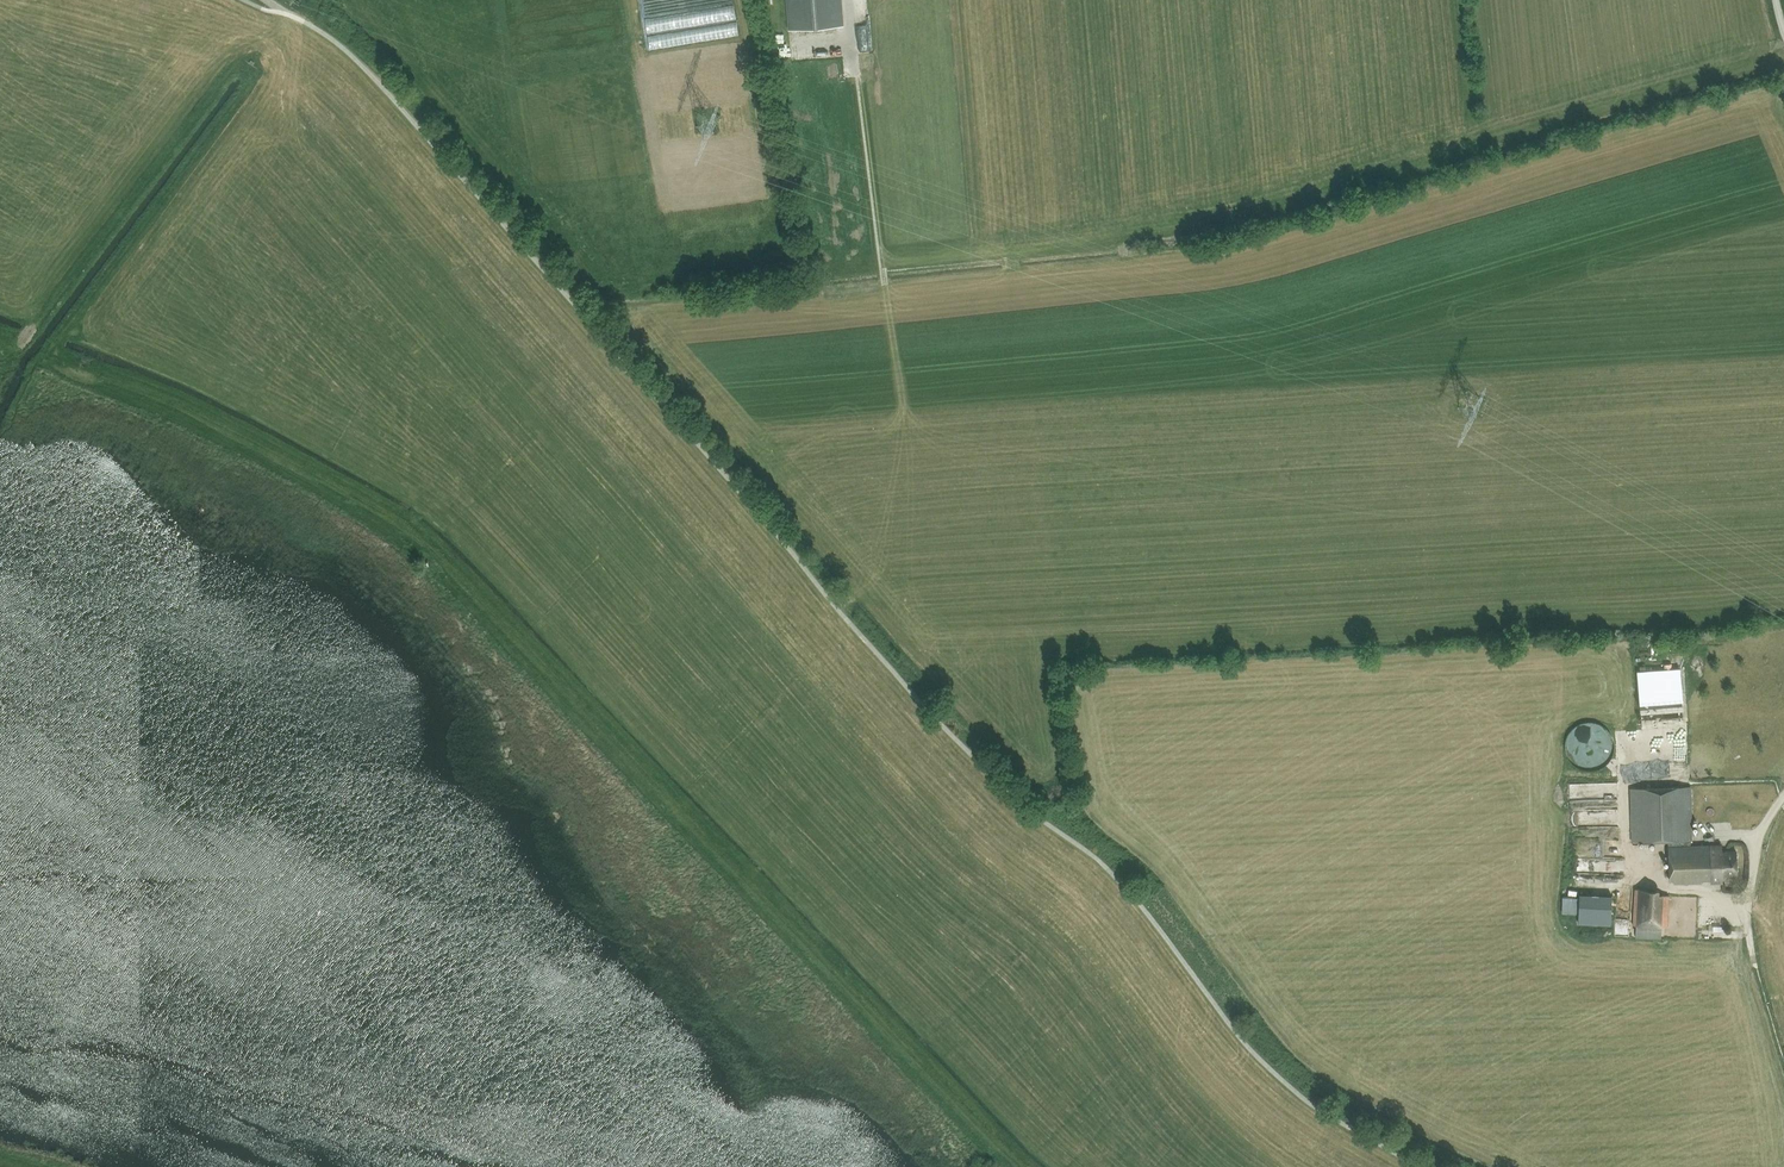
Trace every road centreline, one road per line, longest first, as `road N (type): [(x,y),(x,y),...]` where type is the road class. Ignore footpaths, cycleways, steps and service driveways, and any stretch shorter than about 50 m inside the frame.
road 1 (unclassified): [(1756,967),(1746,903),(1762,828),(1783,796)]

